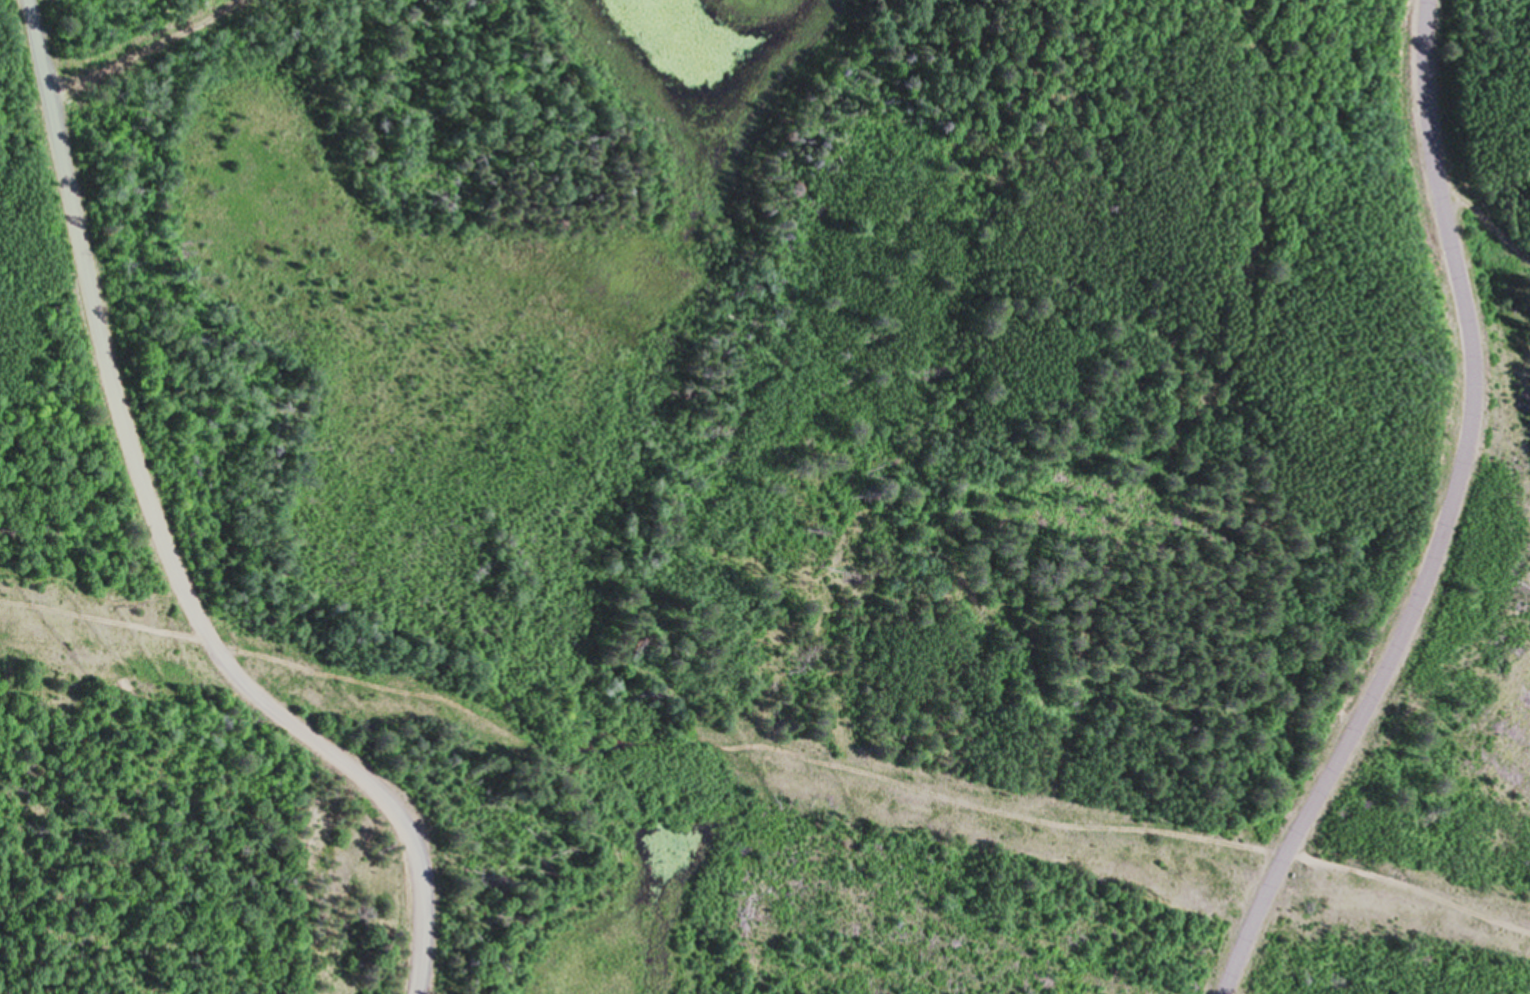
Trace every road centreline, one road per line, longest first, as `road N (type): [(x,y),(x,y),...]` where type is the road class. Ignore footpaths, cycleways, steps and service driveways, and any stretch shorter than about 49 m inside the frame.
road 1 (track): [(0,602),(450,703),(505,737),(601,748),(768,748),(1081,829),(1181,835),(1412,885),(1529,931)]
road 2 (residential): [(19,0),(107,388),(178,596),(232,684),(388,809),(419,899),(410,993)]
road 3 (residential): [(1419,0),(1413,64),(1463,365),(1461,442),(1424,587),(1218,993)]

